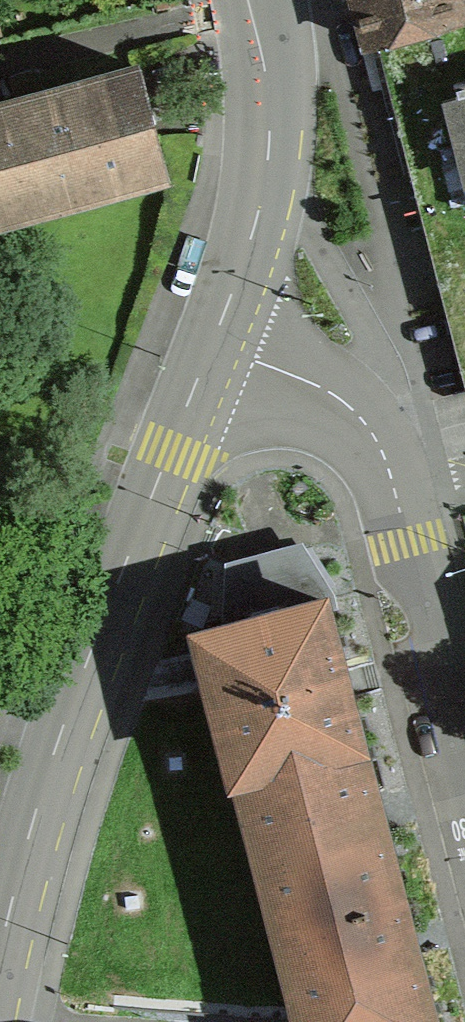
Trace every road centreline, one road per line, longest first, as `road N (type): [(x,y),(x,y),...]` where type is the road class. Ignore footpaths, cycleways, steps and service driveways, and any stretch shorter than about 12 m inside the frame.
road 1 (secondary): [(214,340),(59,738),(0,979)]
road 2 (residential): [(214,340),(331,392),(379,447),(464,773)]
road 3 (secondary): [(248,0),(269,93),(268,162),(254,228),(214,340)]

